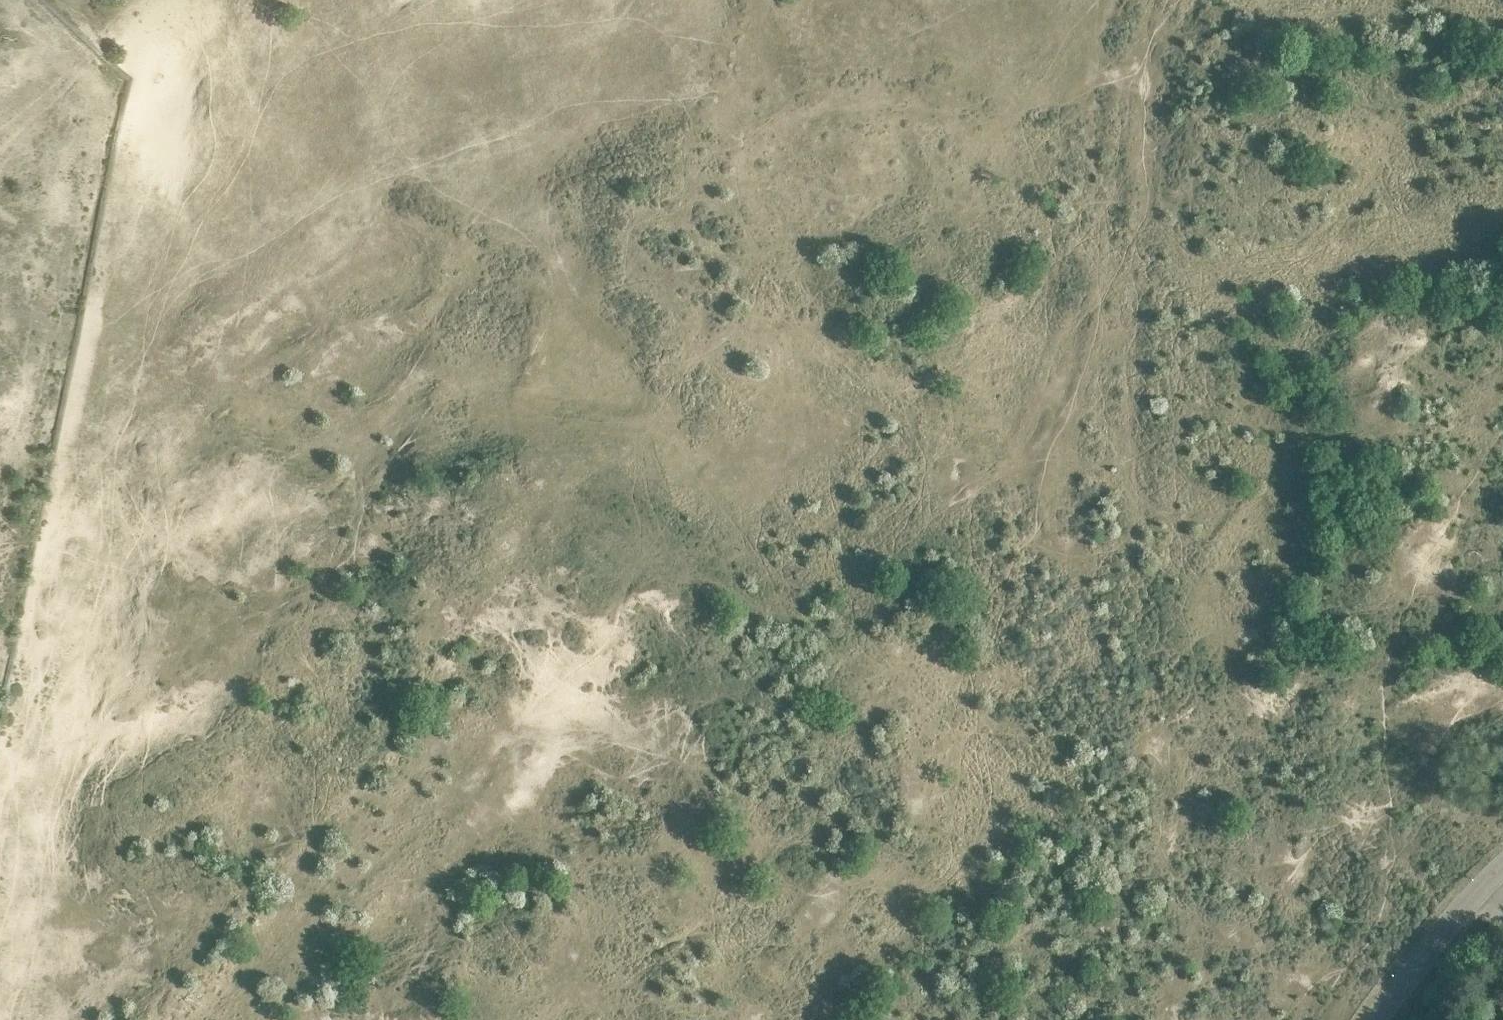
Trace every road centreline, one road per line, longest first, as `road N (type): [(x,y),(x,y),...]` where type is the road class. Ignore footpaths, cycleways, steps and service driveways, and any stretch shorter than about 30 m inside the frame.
road 1 (residential): [(1378,1019),(1502,869)]

